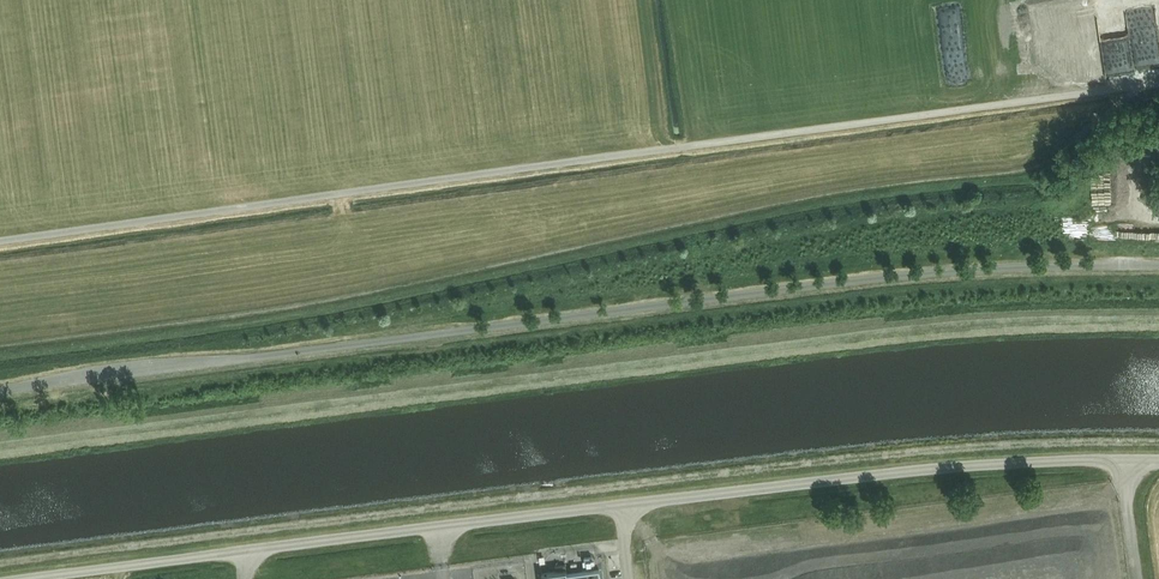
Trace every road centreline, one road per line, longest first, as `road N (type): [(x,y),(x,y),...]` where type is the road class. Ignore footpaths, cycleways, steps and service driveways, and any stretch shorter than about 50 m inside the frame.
road 1 (unclassified): [(1158,266),(845,282),(0,390)]
road 2 (unclassified): [(49,578),(923,472),(1158,461)]

